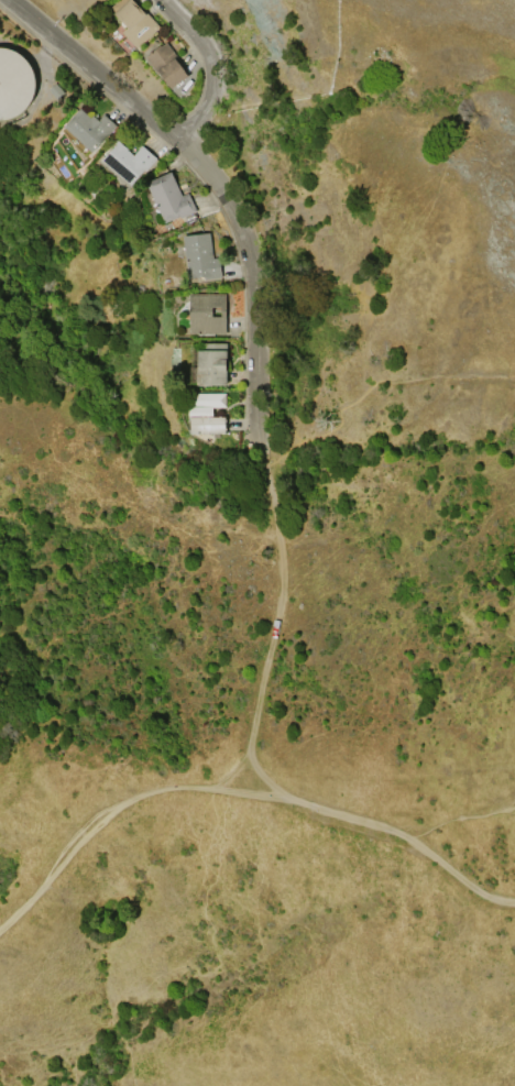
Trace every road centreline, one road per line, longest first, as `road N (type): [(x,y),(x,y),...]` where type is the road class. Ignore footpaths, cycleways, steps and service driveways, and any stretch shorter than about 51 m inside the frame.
road 1 (track): [(0,927),(79,833),(122,799),(161,786),(275,796),(383,827),(463,881),(514,901)]
road 2 (residential): [(9,0),(223,185),(254,257),(262,447)]
road 3 (track): [(275,796),(246,756),(281,608),(262,447)]
road 4 (residential): [(166,0),(210,56),(212,99),(182,143)]

